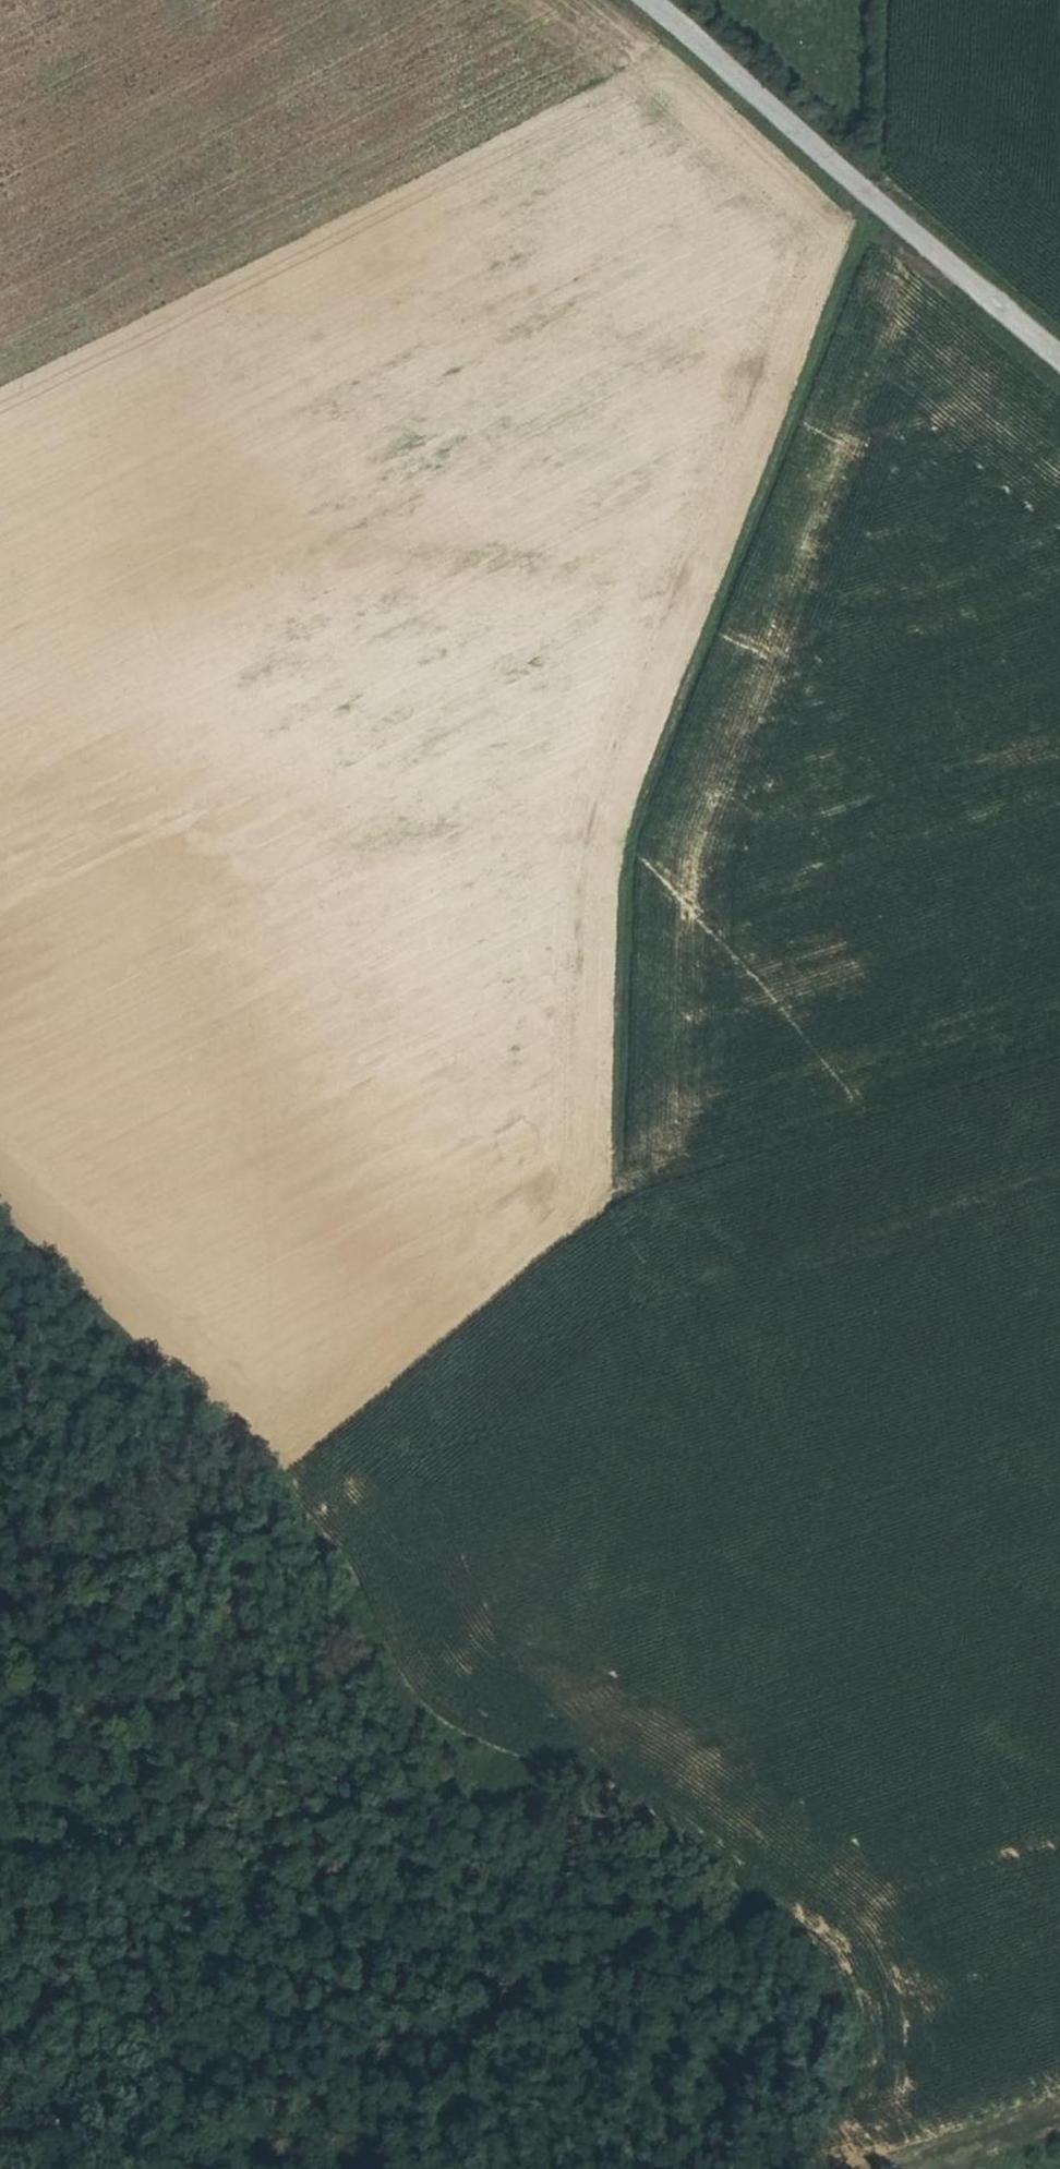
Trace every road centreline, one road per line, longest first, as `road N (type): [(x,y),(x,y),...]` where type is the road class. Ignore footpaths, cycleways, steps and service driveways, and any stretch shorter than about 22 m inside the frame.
road 1 (track): [(623,0),(1059,368)]
road 2 (track): [(125,2168),(109,2149),(0,2121)]

